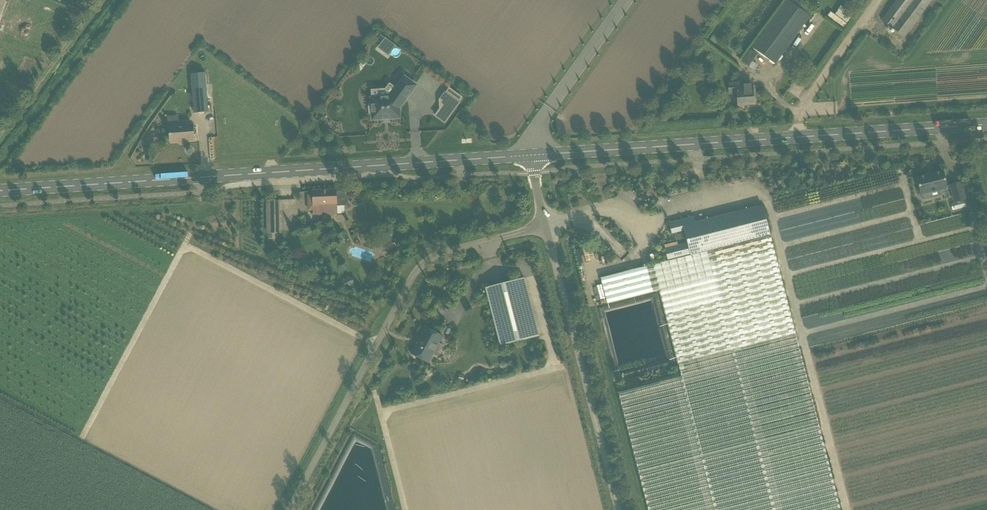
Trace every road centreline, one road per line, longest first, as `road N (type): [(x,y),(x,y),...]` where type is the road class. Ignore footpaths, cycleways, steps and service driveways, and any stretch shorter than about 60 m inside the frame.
road 1 (tertiary): [(0,191),(530,155)]
road 2 (tertiary): [(530,155),(986,124)]
road 3 (unclassified): [(289,509),(414,274),(438,254),(547,228)]
road 4 (unclassified): [(620,509),(547,228)]
road 5 (track): [(876,0),(799,113),(799,137)]

